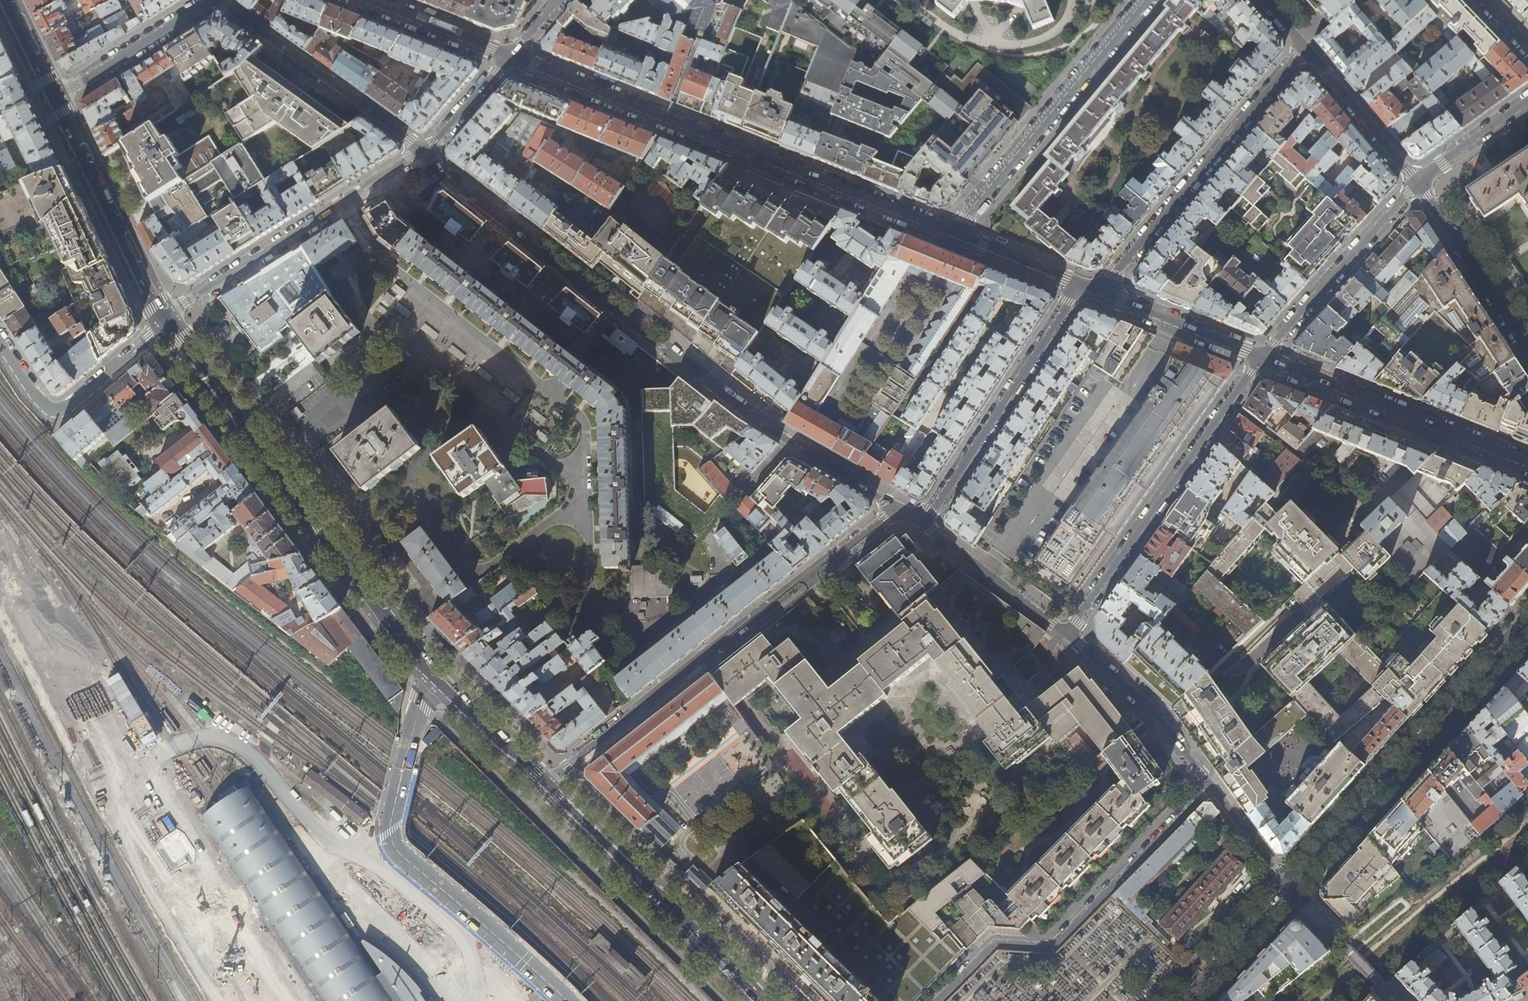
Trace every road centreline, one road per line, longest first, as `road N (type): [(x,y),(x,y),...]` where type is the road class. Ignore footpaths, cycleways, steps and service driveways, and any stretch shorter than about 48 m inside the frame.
road 1 (residential): [(1081,286),(508,58)]
road 2 (secondary): [(166,322),(185,337),(397,634),(546,783)]
road 3 (residential): [(546,783),(894,507),(916,519)]
road 4 (residential): [(937,1000),(994,943),(1054,944),(1213,787)]
road 5 (residential): [(1527,624),(1290,889)]
road 6 (residential): [(1262,357),(1069,636)]
road 7 (residential): [(1306,47),(1099,293)]
road 8 (secondary): [(546,783),(767,1000)]
road 9 (residential): [(425,153),(166,322)]
road 10 (residential): [(916,519),(931,510),(1081,286)]
road 11 (residential): [(1527,462),(1262,357)]
road 12 (residential): [(217,0),(425,153)]
road 13 (secondary): [(52,100),(166,322)]
road 14 (residential): [(1418,183),(1262,357)]
road 15 (residential): [(166,322),(58,413),(47,410),(0,344)]
road 16 (residential): [(1069,636),(1153,710),(1213,787)]
road 17 (residential): [(1418,183),(1527,347)]
road 18 (residential): [(916,519),(1069,636)]
road 19 (residential): [(52,100),(210,0)]
road 20 (residential): [(1306,47),(1418,183)]
road 21 (residential): [(1262,357),(1099,293)]
road 22 (residential): [(508,58),(363,0)]
road 23 (residential): [(1290,889),(1186,1000)]
road 24 (residential): [(1527,100),(1418,183)]
road 25 (residential): [(1213,787),(1290,889)]
road 26 (residential): [(508,58),(425,153)]

